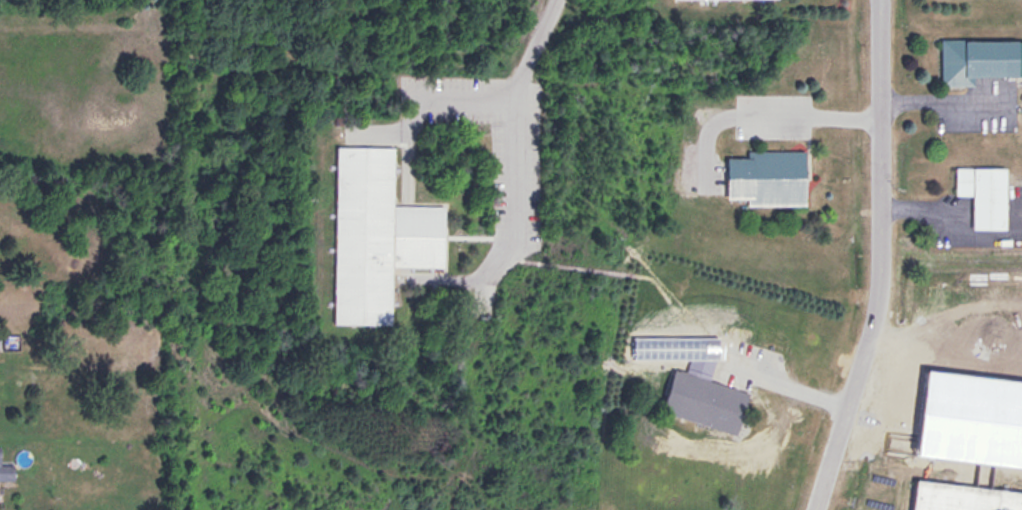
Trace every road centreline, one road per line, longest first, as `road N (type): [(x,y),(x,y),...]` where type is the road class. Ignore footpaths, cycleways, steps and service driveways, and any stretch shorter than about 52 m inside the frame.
road 1 (residential): [(817,509),(880,310),(880,0)]

